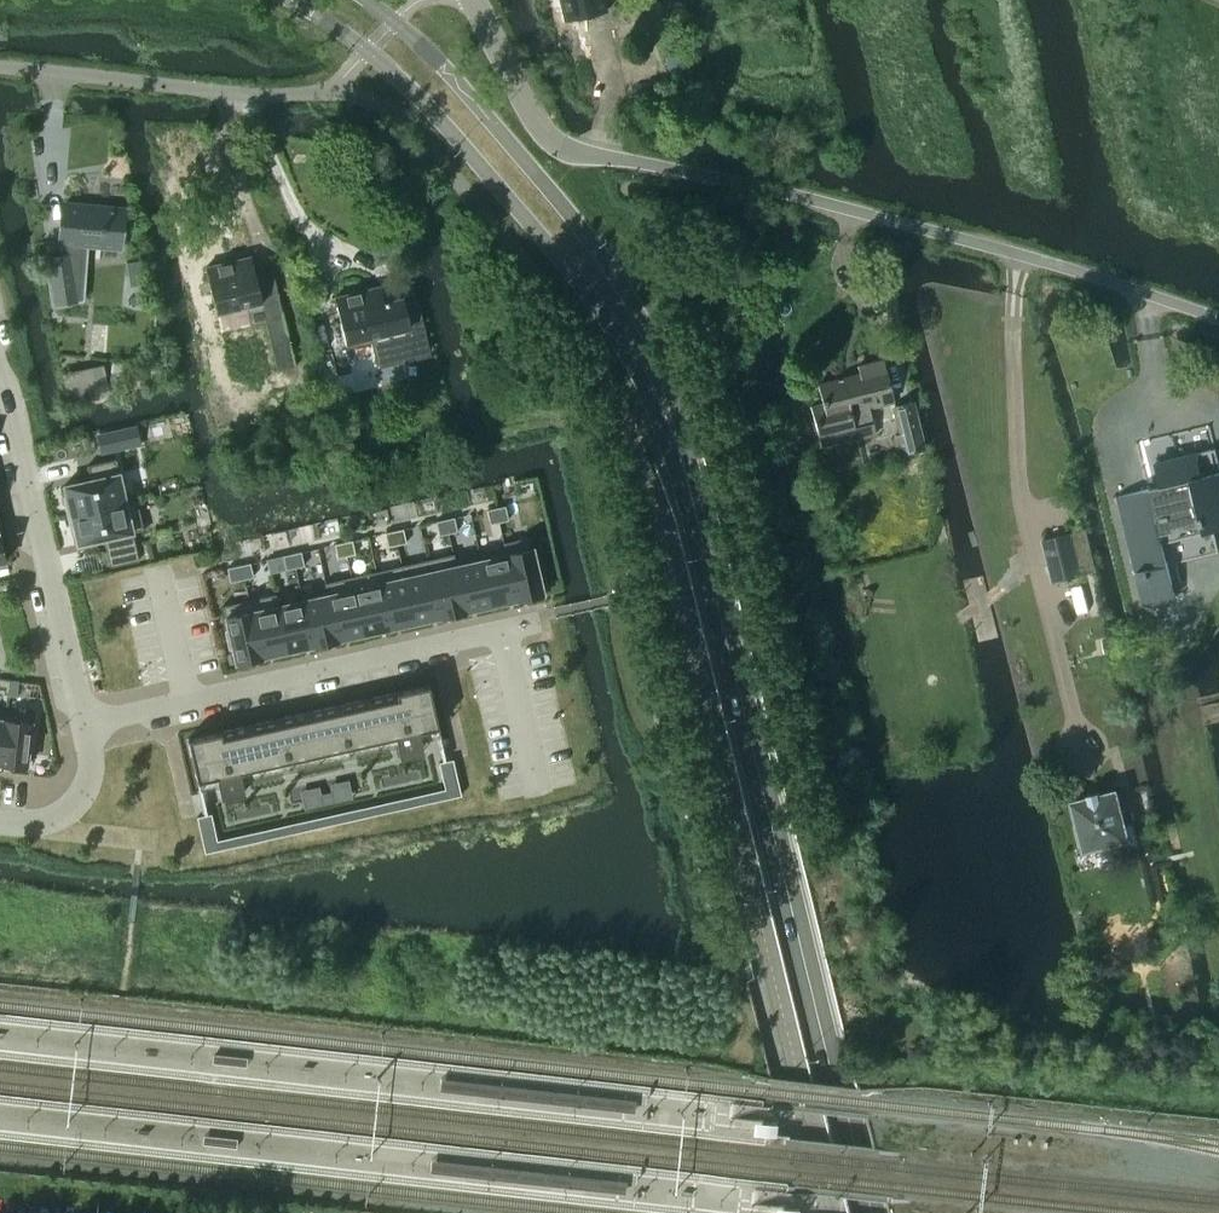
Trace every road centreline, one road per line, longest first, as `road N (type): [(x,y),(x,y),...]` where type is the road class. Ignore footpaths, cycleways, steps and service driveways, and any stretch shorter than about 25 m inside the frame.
road 1 (unclassified): [(1218,319),(855,211),(592,153),(533,117),(475,0)]
road 2 (secondary): [(291,0),(369,51),(453,133),(576,278),(631,359),(688,480)]
road 3 (secondary): [(688,480),(831,1081)]
road 4 (secondary): [(688,480),(687,443),(668,382),(599,251),(397,21),(368,0)]
road 5 (residential): [(85,724),(542,616)]
road 6 (residential): [(85,724),(0,374)]
road 7 (residential): [(334,85),(248,95),(0,69)]
road 8 (residential): [(0,819),(49,819),(76,803),(88,782),(85,724)]
road 9 (secondary): [(864,1212),(831,1081)]

